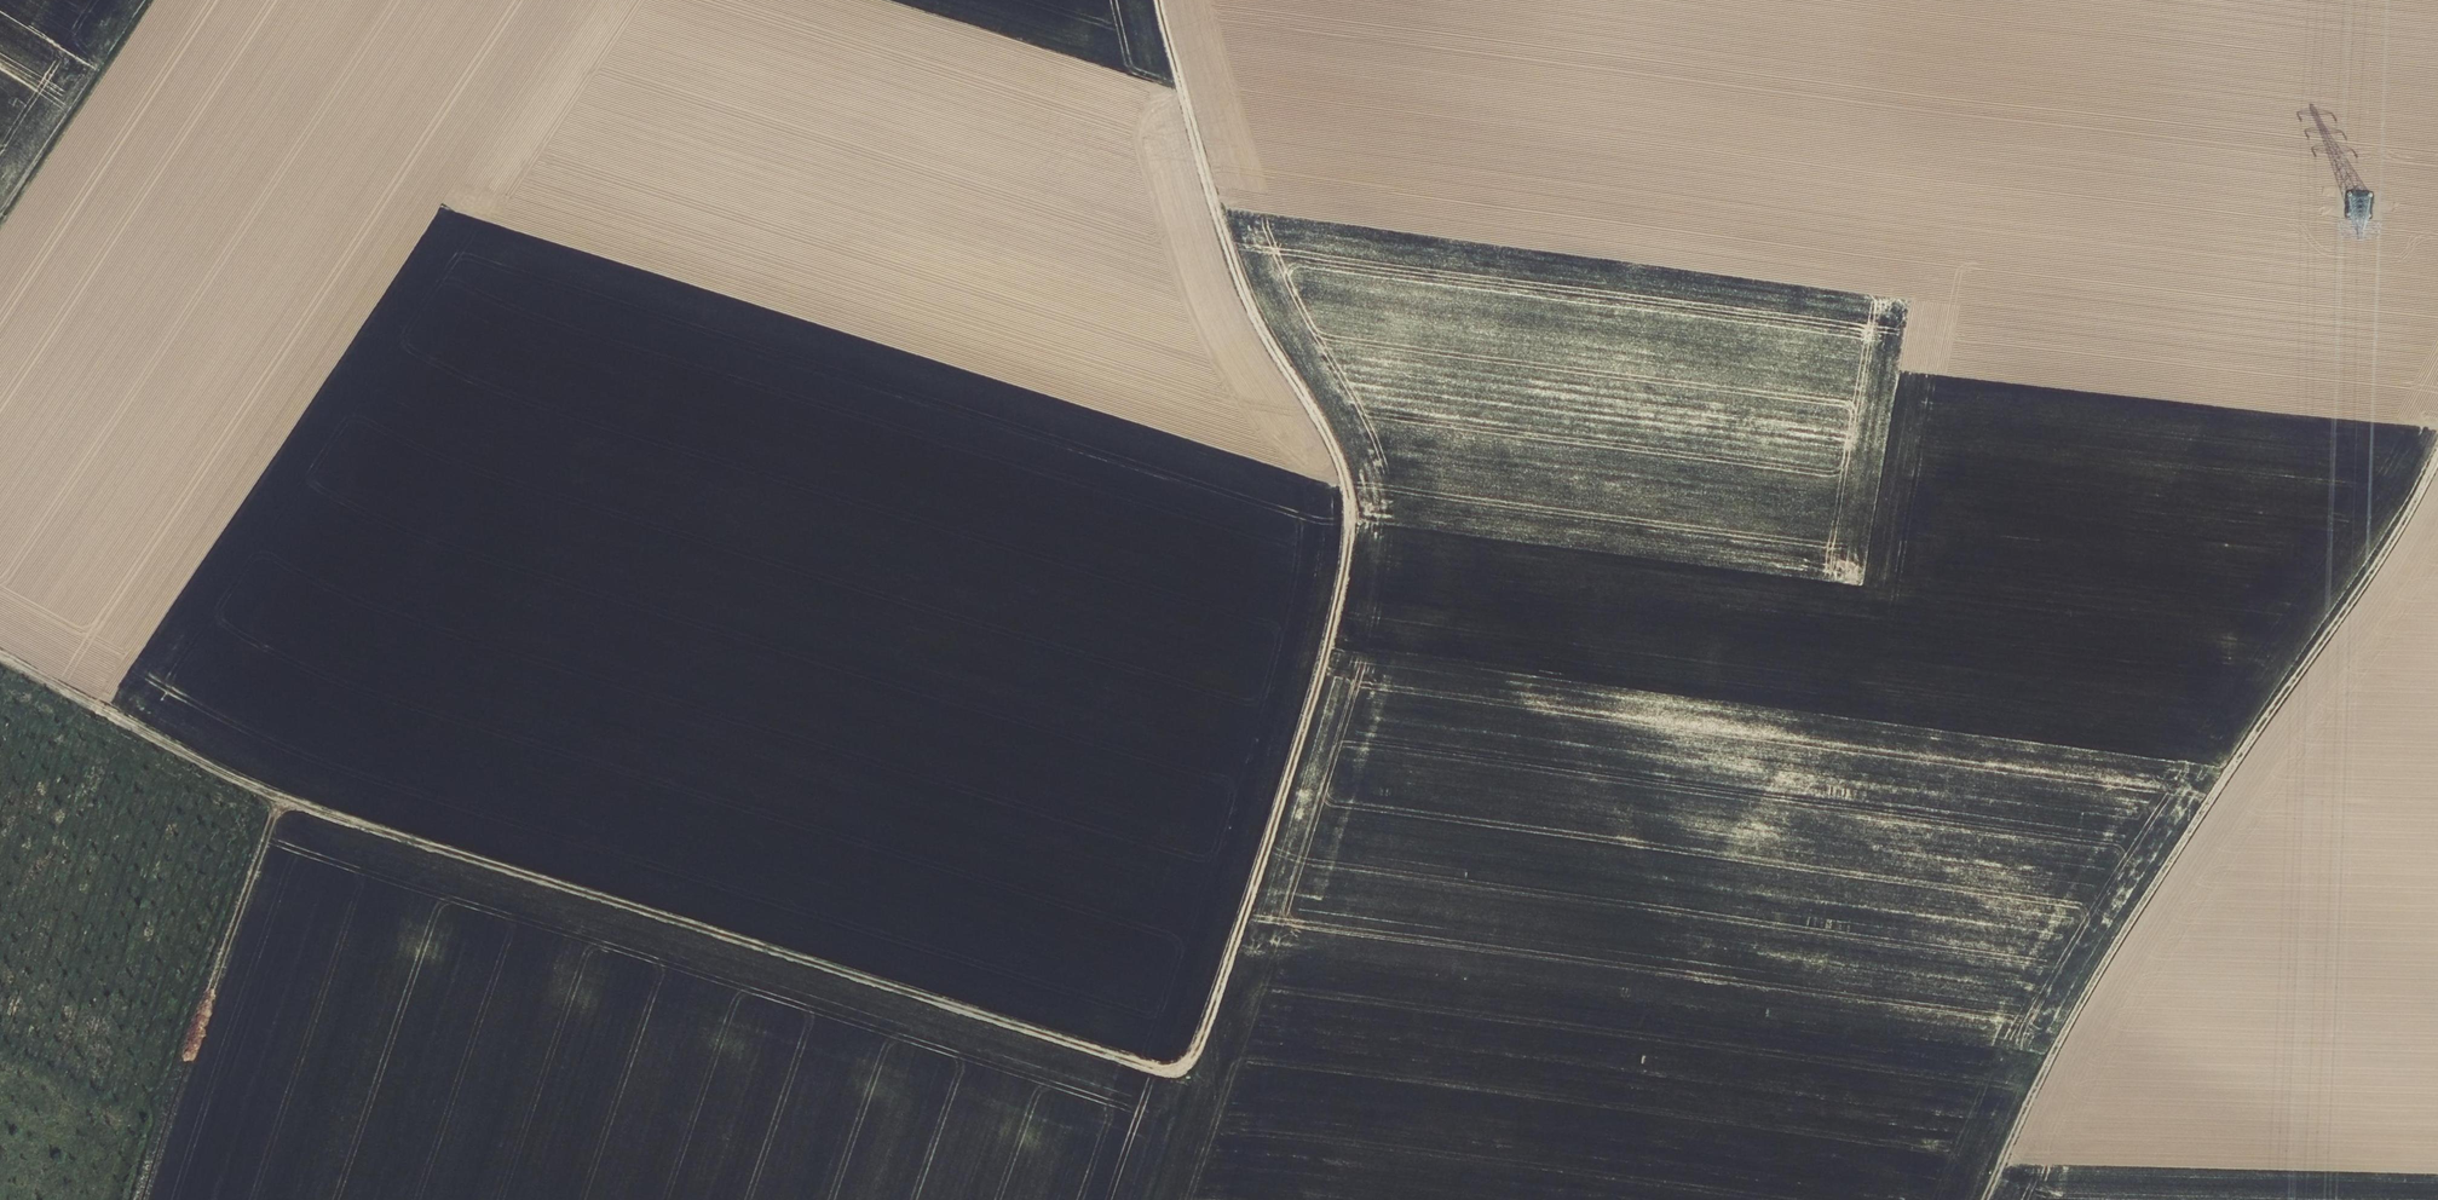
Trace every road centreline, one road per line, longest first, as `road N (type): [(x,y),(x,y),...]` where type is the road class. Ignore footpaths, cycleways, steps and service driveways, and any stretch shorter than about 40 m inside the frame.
road 1 (track): [(0,655),(310,809),(1159,1068),(1188,1063),(1207,1031),(1323,665),(1349,516),(1334,448),(1256,318),(1228,252),(1158,0)]
road 2 (track): [(2437,460),(2107,959),(1986,1199)]
road 3 (track): [(0,219),(148,0)]

